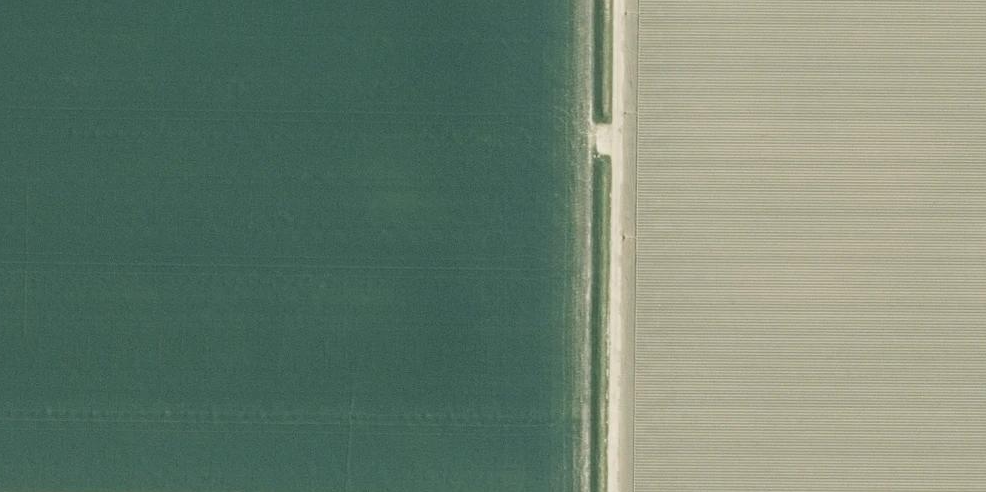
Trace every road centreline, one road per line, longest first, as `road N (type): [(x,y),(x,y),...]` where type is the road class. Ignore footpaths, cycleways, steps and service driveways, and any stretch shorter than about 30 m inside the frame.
road 1 (track): [(613,491),(618,0)]

